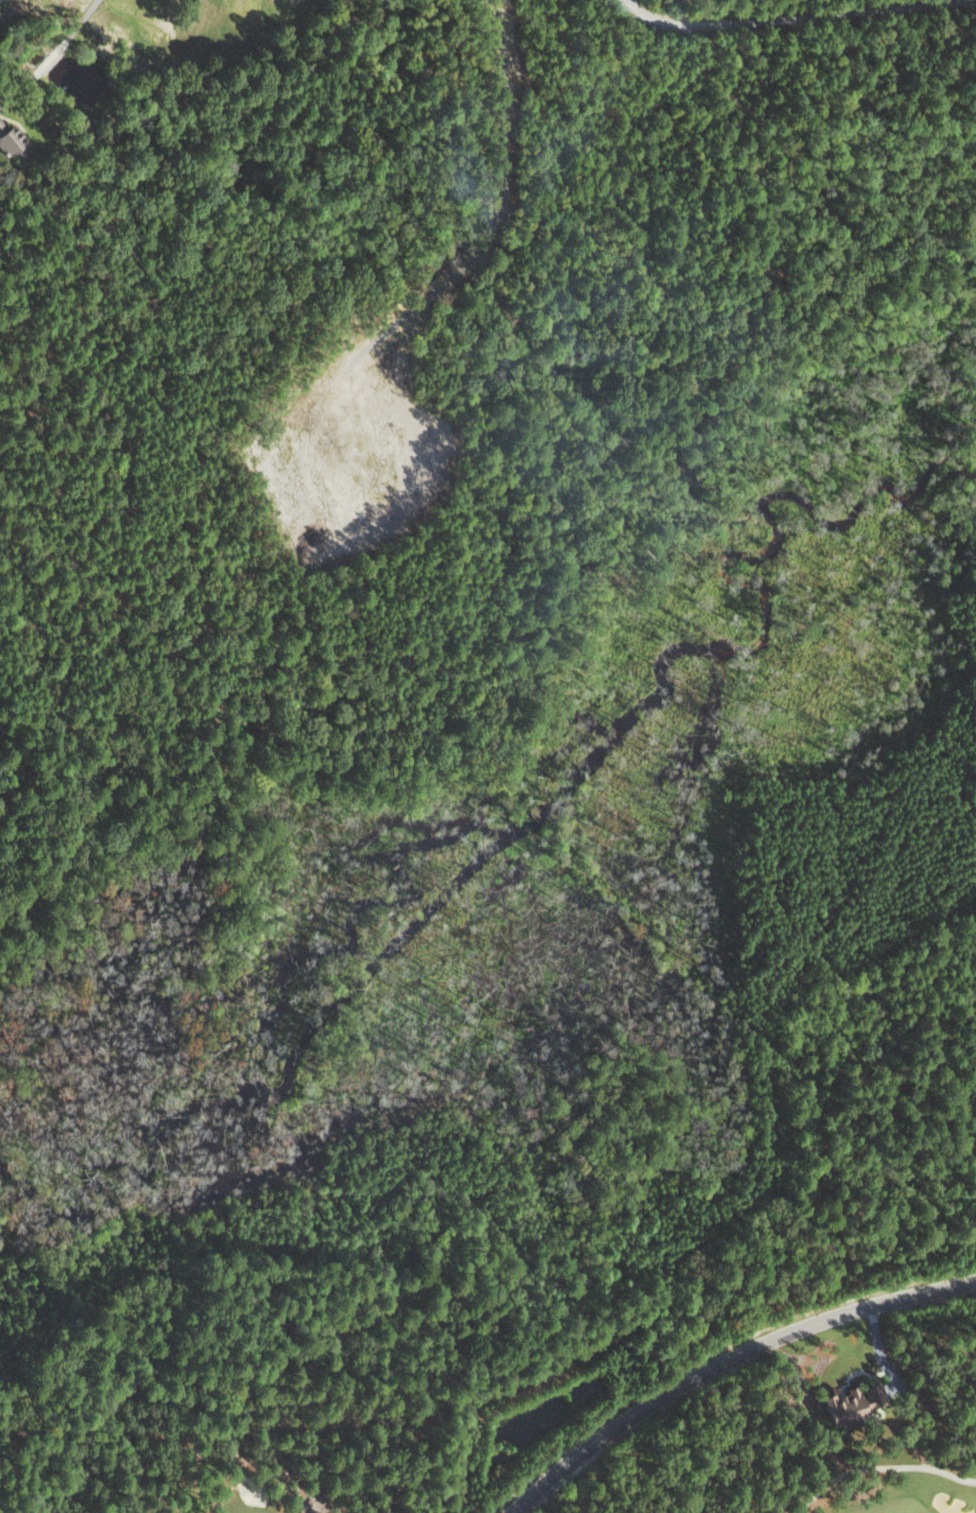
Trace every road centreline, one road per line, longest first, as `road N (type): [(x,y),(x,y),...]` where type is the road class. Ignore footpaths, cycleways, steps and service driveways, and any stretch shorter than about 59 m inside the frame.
road 1 (residential): [(505,1512),(623,1417),(702,1369),(796,1326),(975,1280)]

